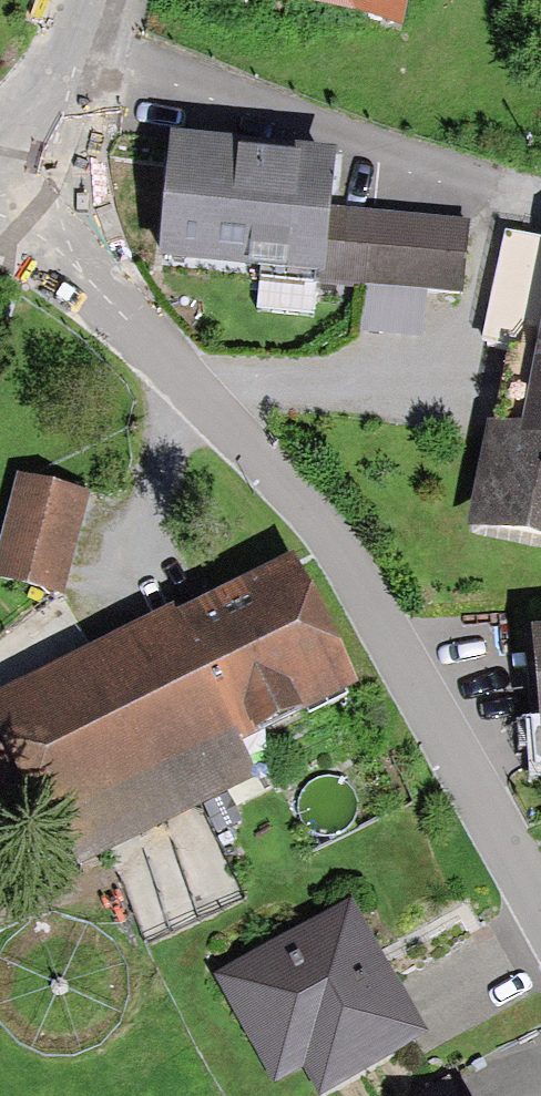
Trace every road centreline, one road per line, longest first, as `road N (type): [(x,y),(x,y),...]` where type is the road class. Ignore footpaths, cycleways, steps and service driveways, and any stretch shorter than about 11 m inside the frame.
road 1 (residential): [(540,907),(332,531),(23,214)]
road 2 (residential): [(23,214),(93,0)]

